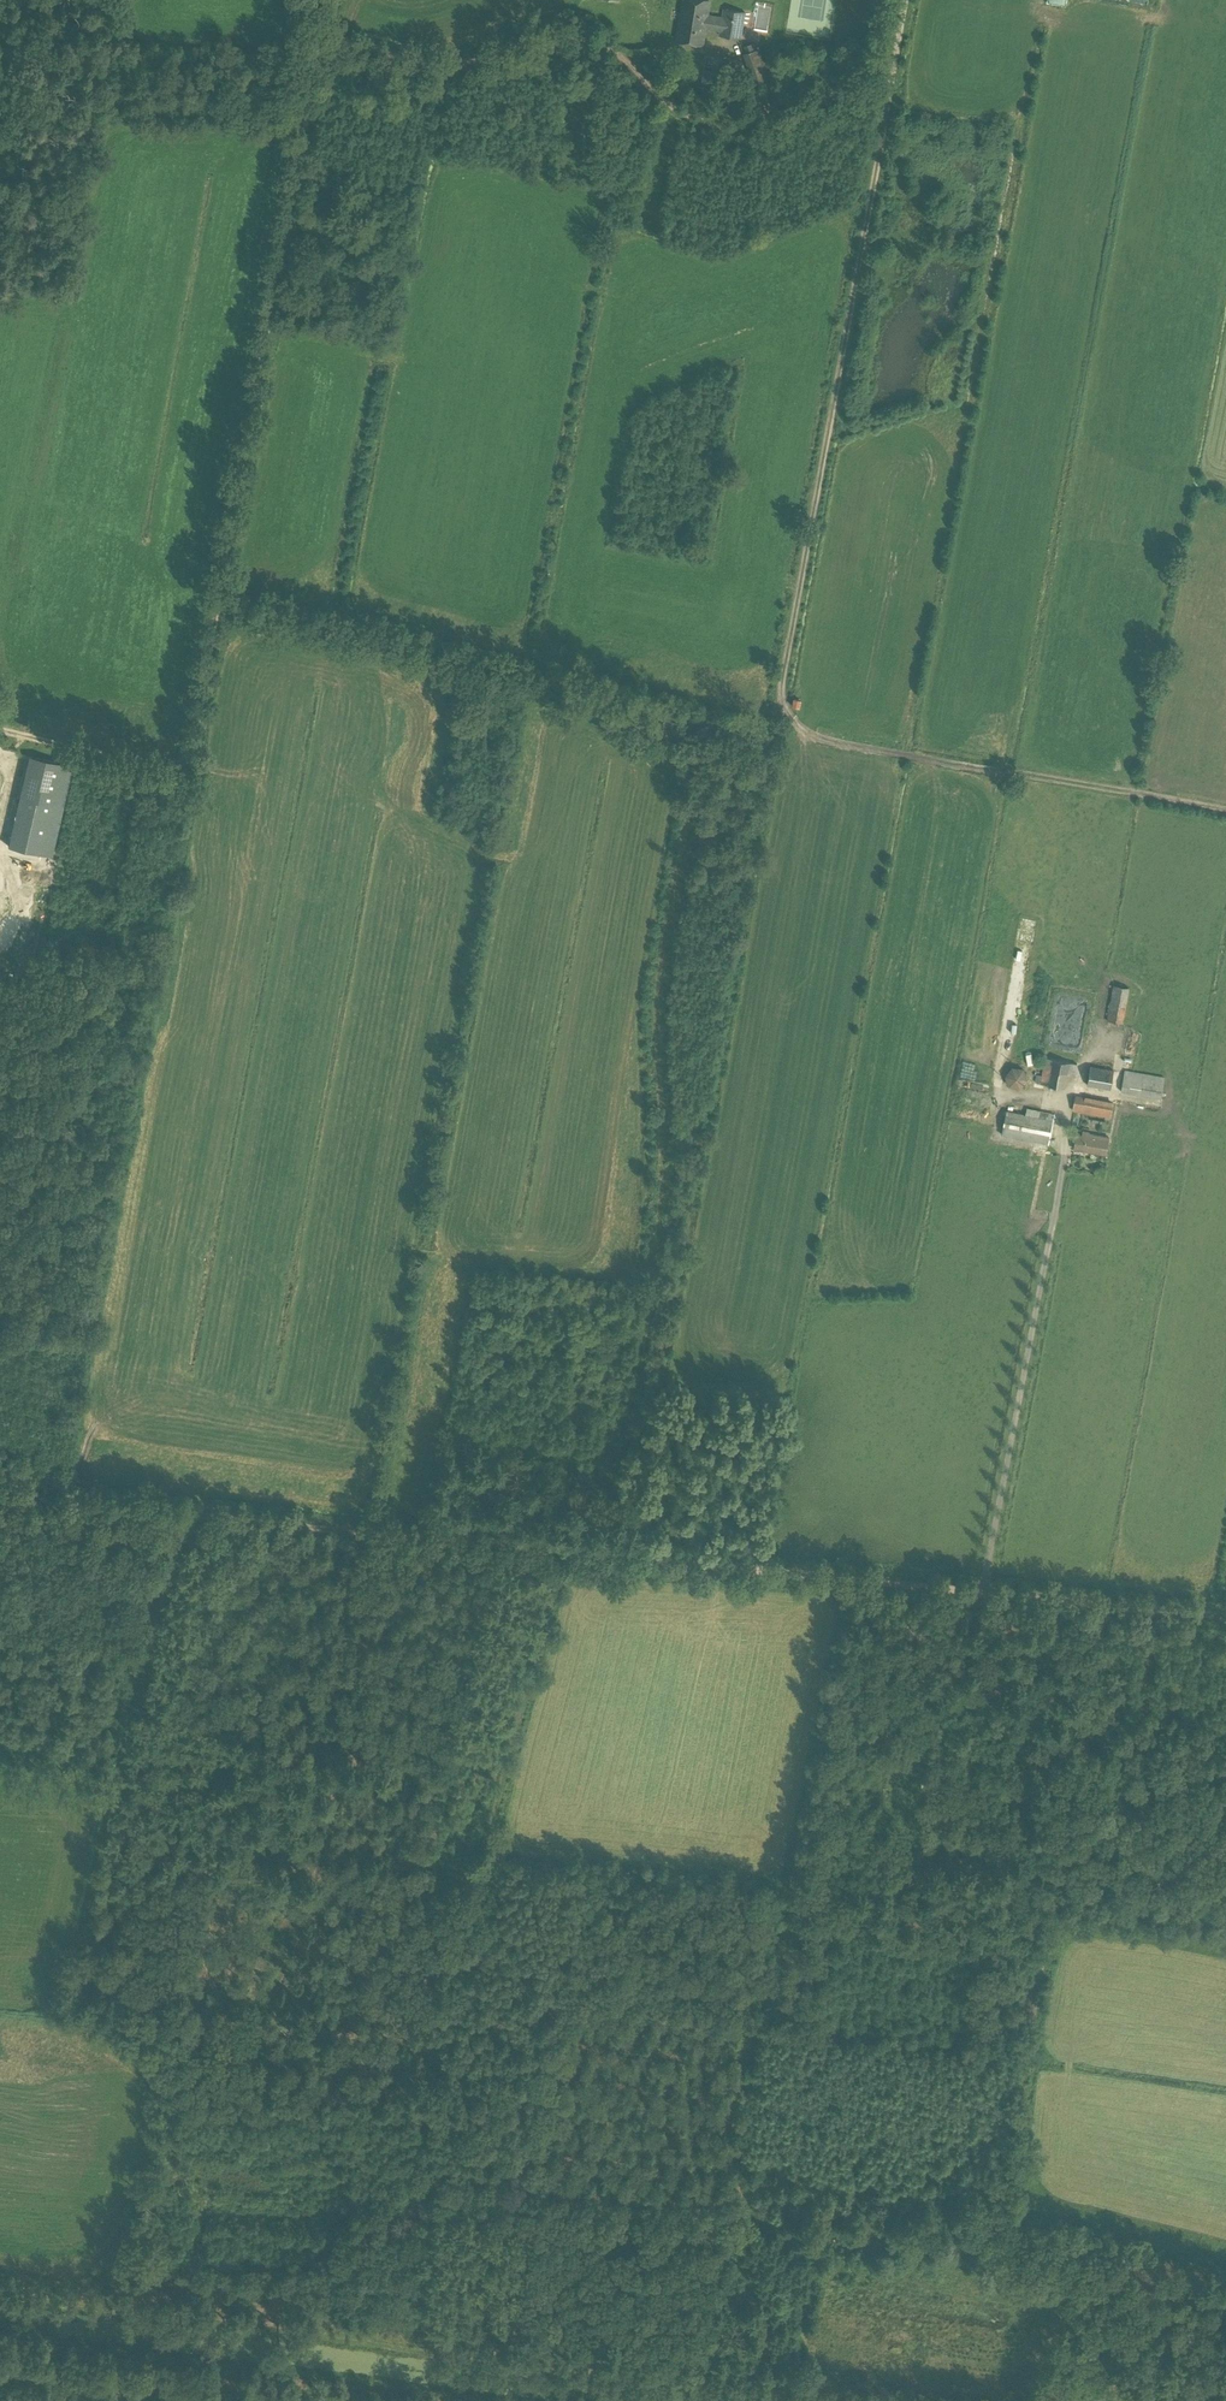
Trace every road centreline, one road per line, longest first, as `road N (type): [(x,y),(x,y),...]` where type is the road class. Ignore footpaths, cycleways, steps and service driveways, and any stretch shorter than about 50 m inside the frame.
road 1 (track): [(319,39),(448,61),(568,33),(696,115),(785,111),(887,69),(780,693)]
road 2 (track): [(0,1493),(1106,1601)]
road 3 (track): [(0,733),(181,772),(319,39)]
road 4 (track): [(1125,2400),(1123,2299),(1106,2256),(1007,2233),(1106,1601)]
road 5 (track): [(780,693),(804,731),(826,742),(1225,811)]
road 6 (track): [(1106,1601),(1225,1612)]

